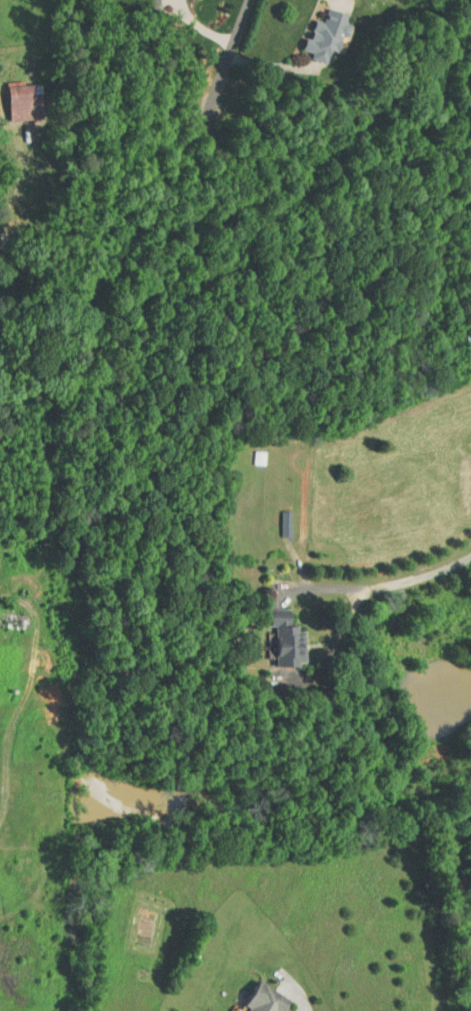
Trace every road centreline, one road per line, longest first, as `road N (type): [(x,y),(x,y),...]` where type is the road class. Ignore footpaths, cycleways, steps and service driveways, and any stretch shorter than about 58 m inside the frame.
road 1 (residential): [(253,0),(208,121)]

